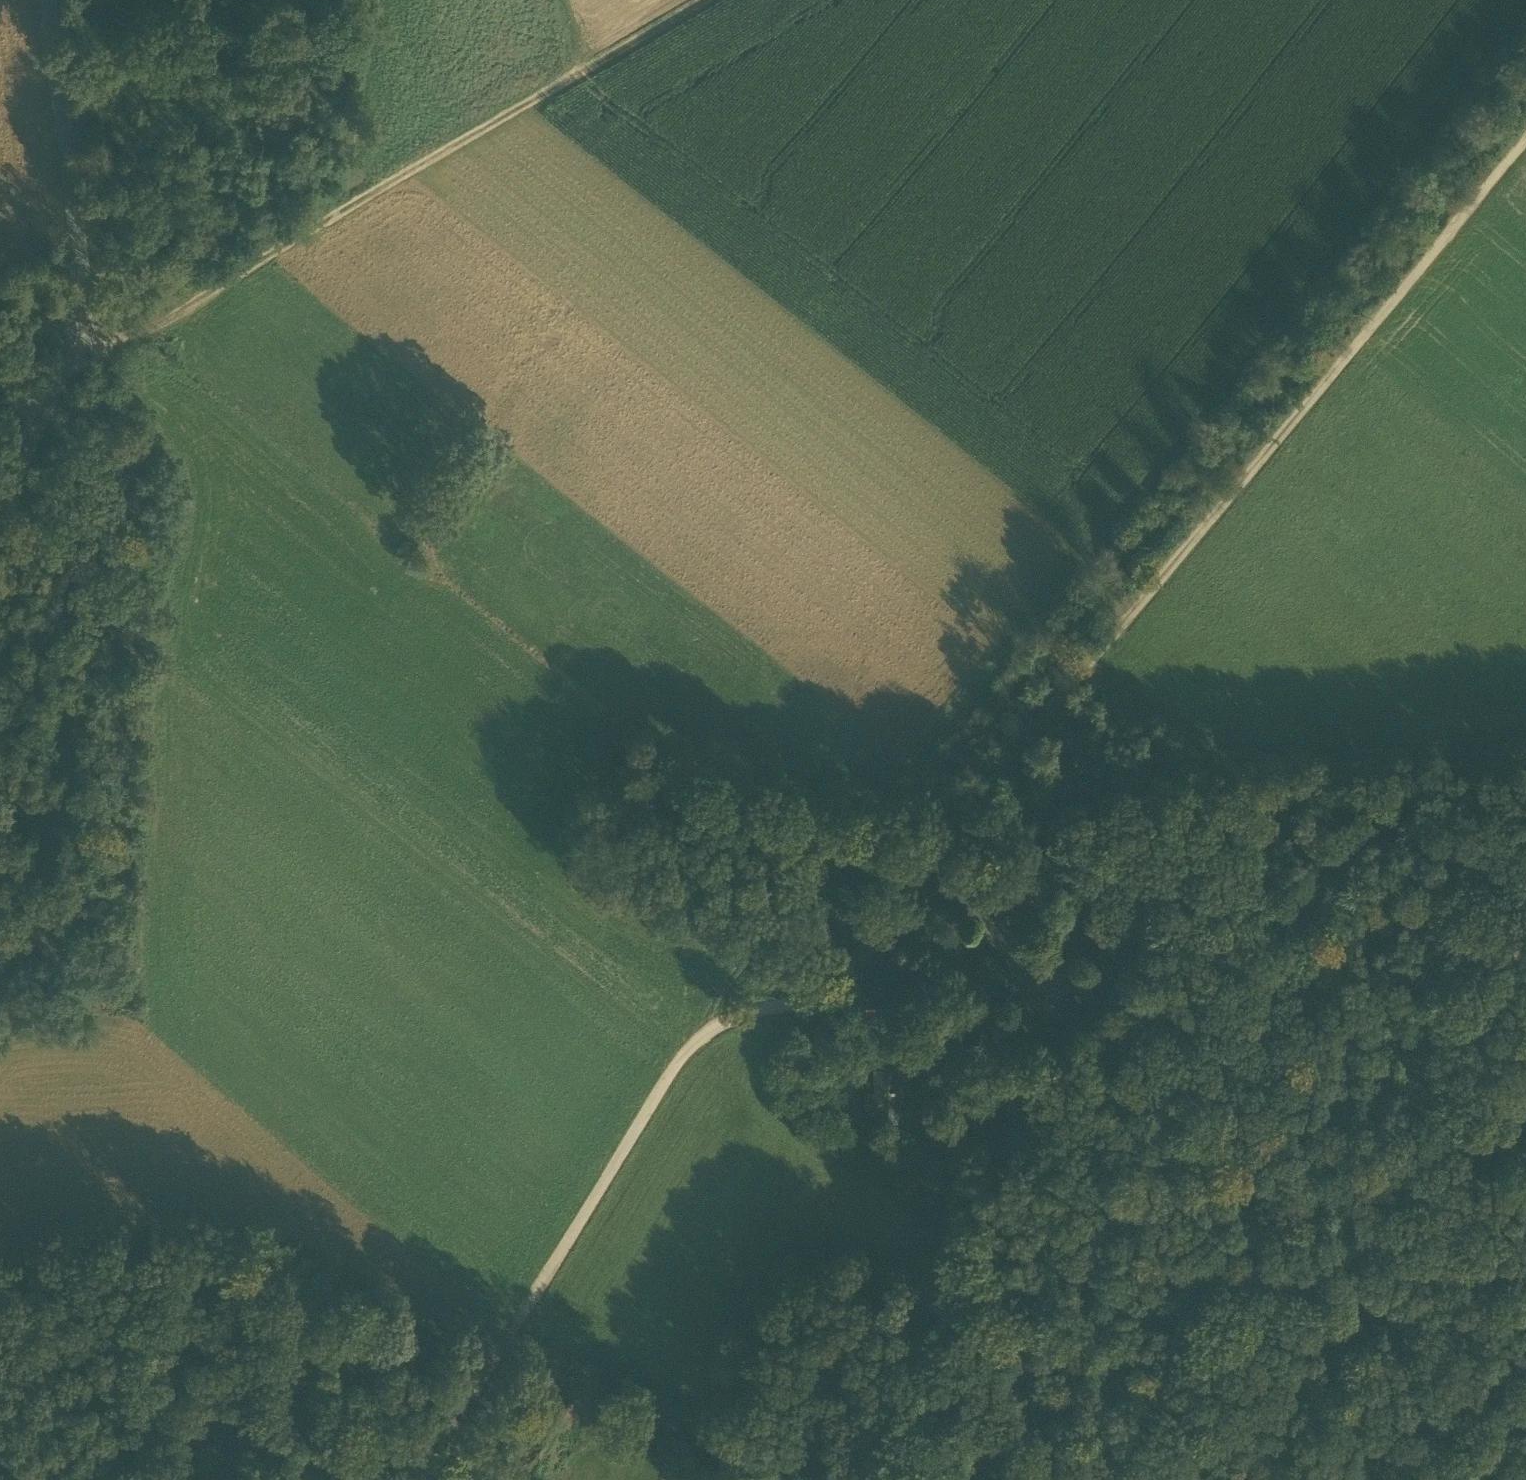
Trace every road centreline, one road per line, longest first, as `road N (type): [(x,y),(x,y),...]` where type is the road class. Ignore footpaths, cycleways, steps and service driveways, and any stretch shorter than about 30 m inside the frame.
road 1 (track): [(1525,148),(836,986)]
road 2 (track): [(91,351),(143,339),(708,0)]
road 3 (unclassified): [(836,986),(729,1018),(688,1051),(422,1479)]
road 4 (unclassified): [(0,548),(91,351),(99,249),(62,0)]
road 5 (track): [(1525,747),(1302,756),(1215,743),(1111,648)]
road 6 (track): [(1525,1297),(1302,1423)]

